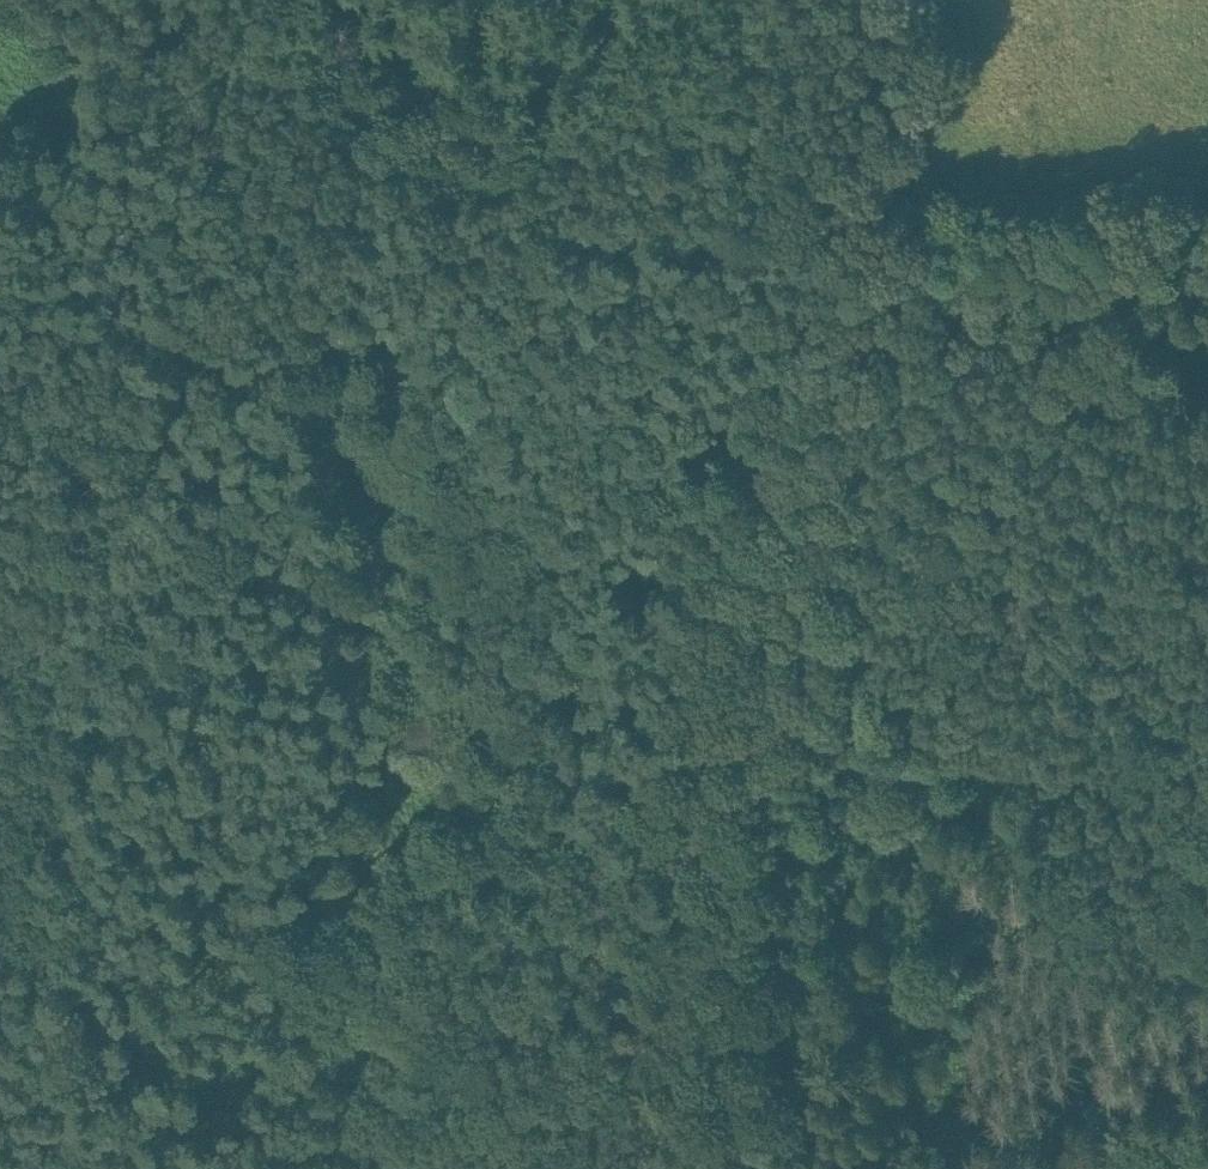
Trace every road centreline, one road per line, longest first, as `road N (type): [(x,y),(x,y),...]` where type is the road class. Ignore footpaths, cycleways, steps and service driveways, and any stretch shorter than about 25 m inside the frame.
road 1 (track): [(1207,1101),(1063,1168)]

